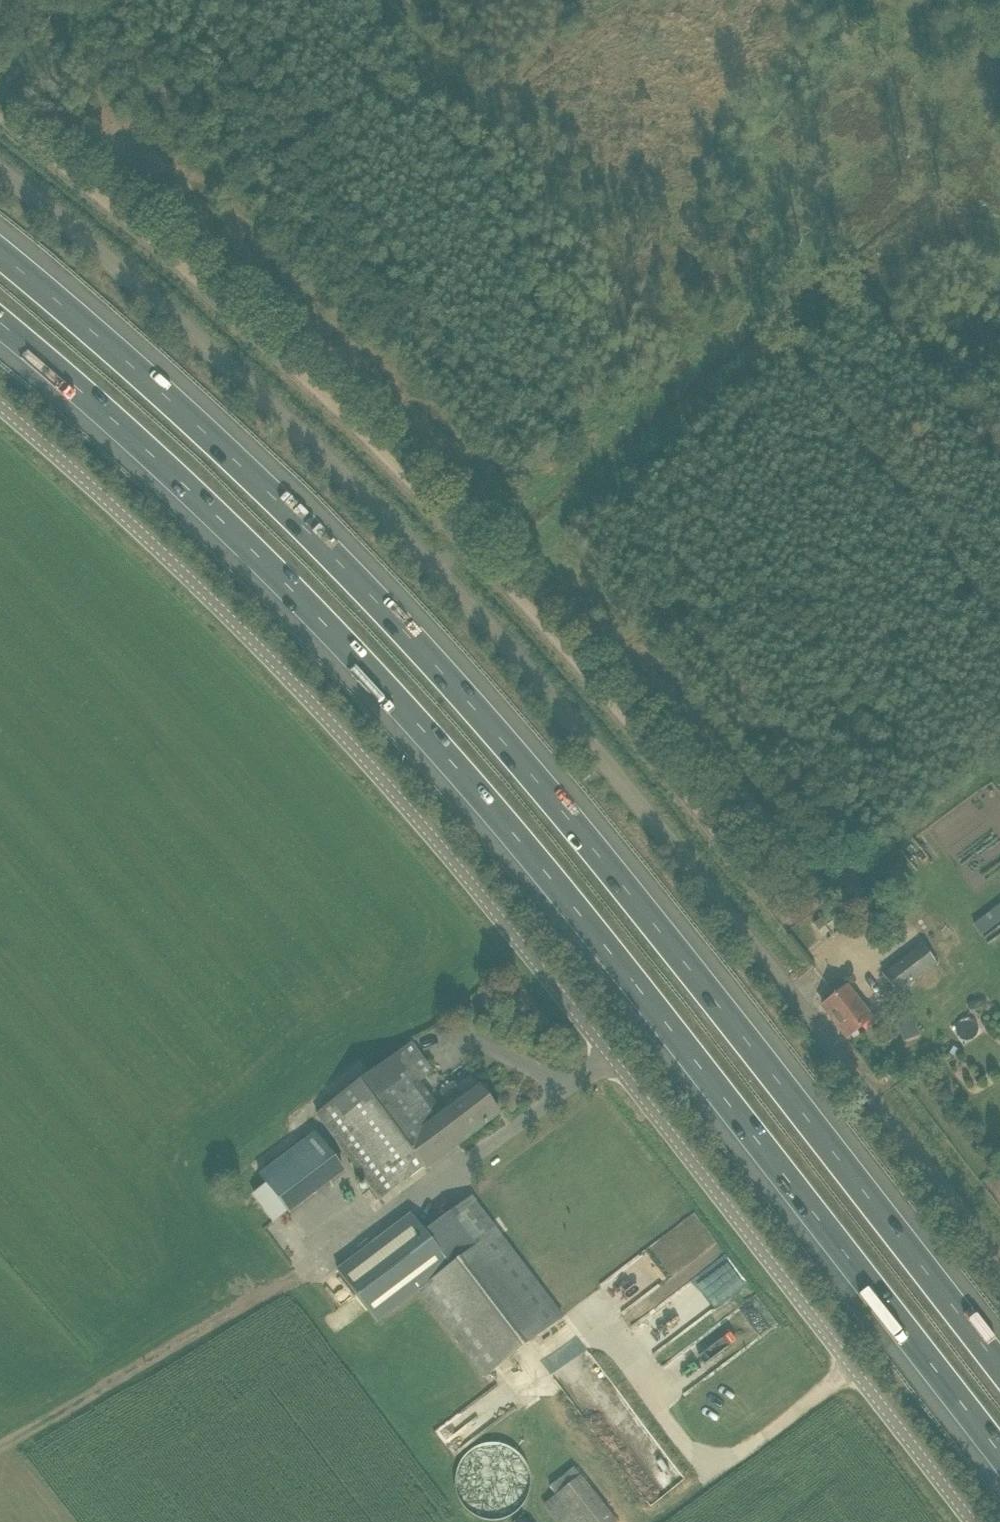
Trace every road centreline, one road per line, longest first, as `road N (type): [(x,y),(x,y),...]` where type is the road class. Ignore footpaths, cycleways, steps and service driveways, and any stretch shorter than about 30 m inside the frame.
road 1 (motorway): [(0,333),(211,521),(431,747),(707,1069),(999,1449)]
road 2 (motorway): [(999,1361),(485,709),(254,471),(0,247)]
road 3 (unclassified): [(999,1260),(635,791),(472,611),(239,375),(0,162)]
road 4 (unclassified): [(967,1521),(423,823),(238,628),(0,409)]

